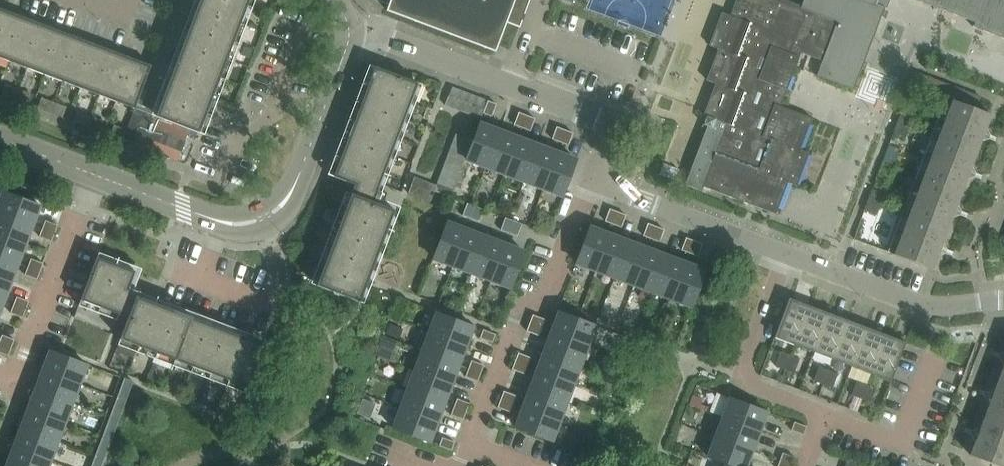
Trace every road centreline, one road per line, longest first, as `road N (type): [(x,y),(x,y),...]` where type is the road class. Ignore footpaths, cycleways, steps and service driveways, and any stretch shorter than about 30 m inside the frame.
road 1 (residential): [(529,465),(472,444),(526,303),(552,279),(588,181)]
road 2 (residential): [(0,380),(12,385),(90,174)]
road 3 (residential): [(1003,301),(915,304),(784,256)]
road 4 (residential): [(821,417),(759,391),(747,376),(784,256)]
road 5 (residential): [(784,256),(588,181)]
road 6 (unclassified): [(269,218),(292,196),(351,35)]
road 7 (unclassified): [(269,218),(225,224),(90,174)]
road 8 (residential): [(588,181),(610,122),(509,87)]
road 9 (residential): [(509,87),(351,35)]

